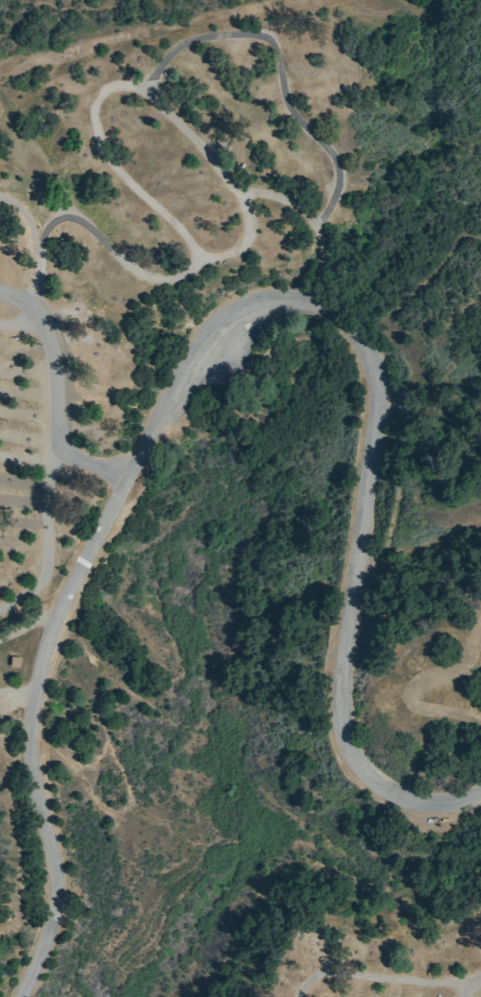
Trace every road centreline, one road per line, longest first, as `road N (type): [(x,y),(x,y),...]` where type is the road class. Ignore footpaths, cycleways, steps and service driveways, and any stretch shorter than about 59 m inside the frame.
road 1 (track): [(0,61),(271,0)]
road 2 (track): [(340,689),(417,681),(480,629)]

